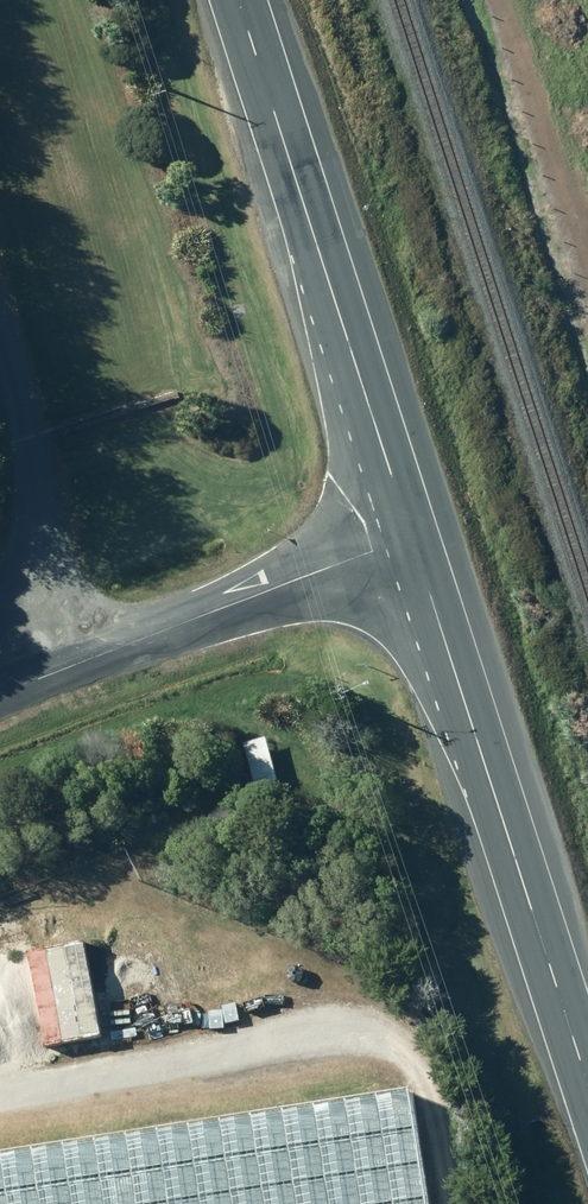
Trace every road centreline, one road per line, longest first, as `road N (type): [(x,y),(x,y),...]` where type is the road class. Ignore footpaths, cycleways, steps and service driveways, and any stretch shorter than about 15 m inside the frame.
road 1 (primary): [(587,1083),(411,538)]
road 2 (primary): [(411,538),(238,0)]
road 3 (residential): [(0,695),(411,538)]

